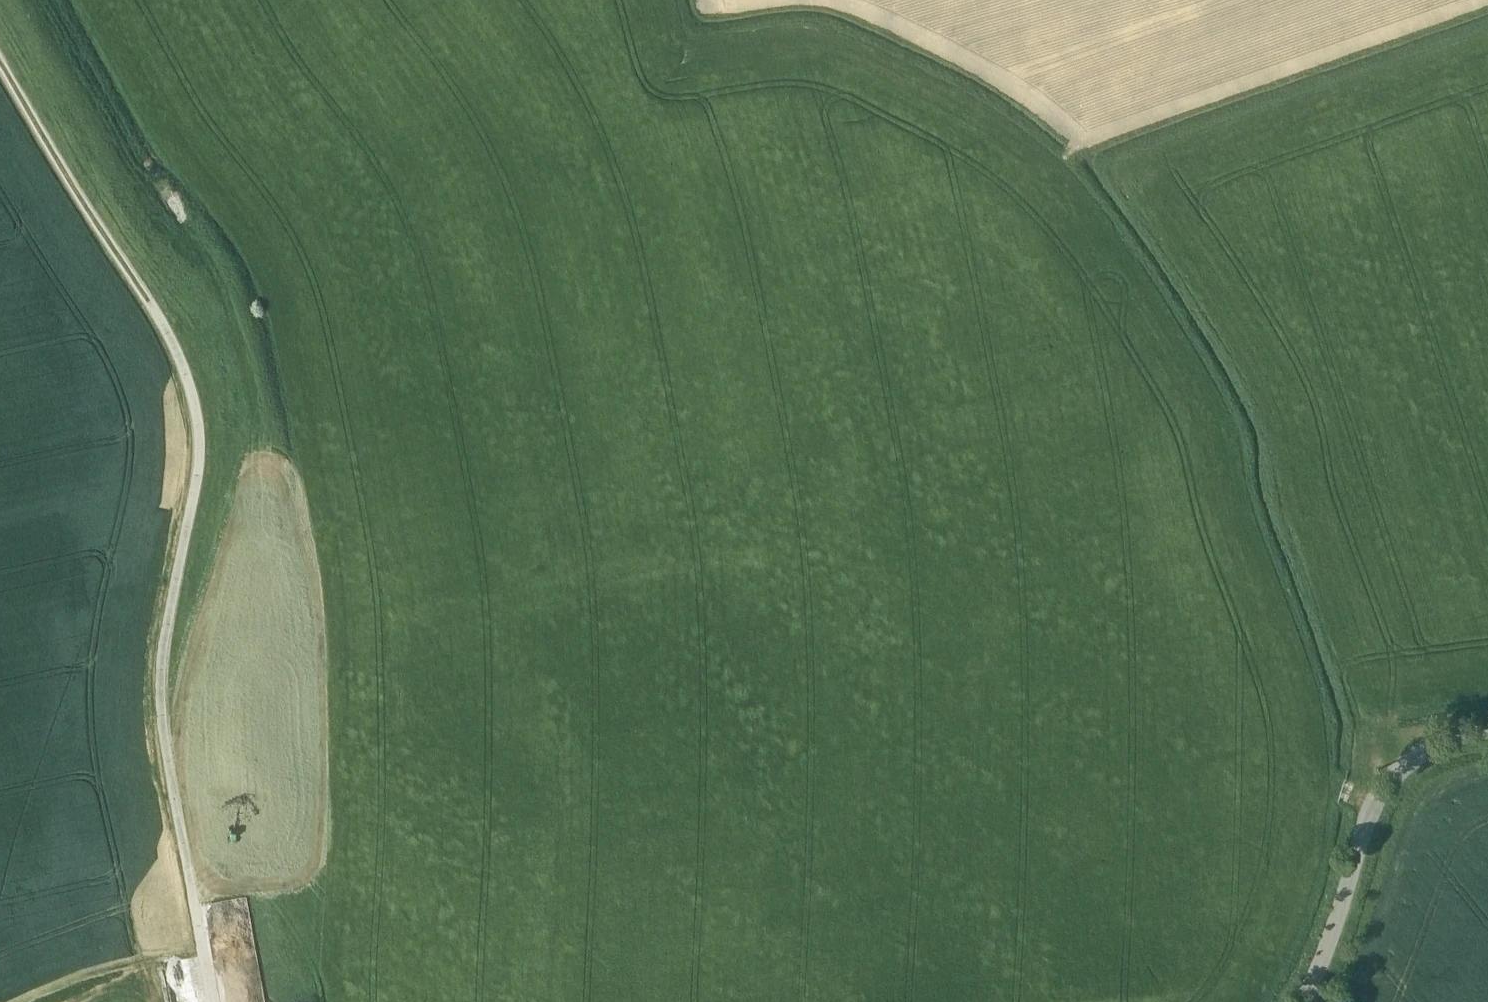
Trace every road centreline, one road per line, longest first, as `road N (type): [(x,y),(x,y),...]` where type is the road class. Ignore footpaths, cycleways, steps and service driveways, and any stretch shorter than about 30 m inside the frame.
road 1 (track): [(212,1001),(163,727),(165,655),(201,451),(193,400),(149,300),(94,223),(0,56)]
road 2 (unclassified): [(1306,1001),(1379,806),(1424,761),(1487,738)]

